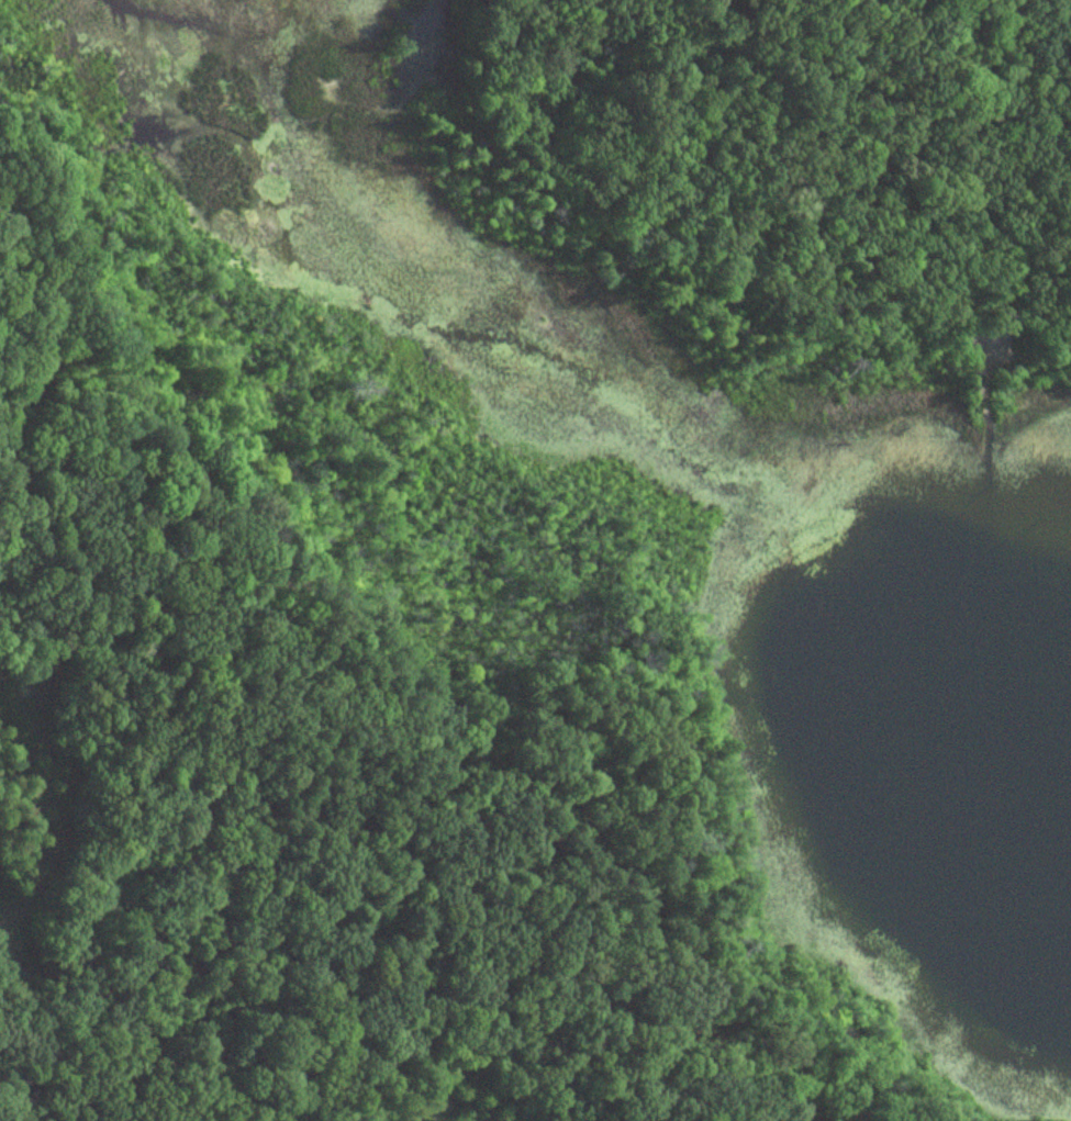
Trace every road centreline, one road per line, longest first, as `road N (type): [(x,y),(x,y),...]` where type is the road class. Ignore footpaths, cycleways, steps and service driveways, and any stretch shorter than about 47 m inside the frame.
road 1 (track): [(953,326),(647,221),(594,192),(539,133),(534,74),(550,0)]

